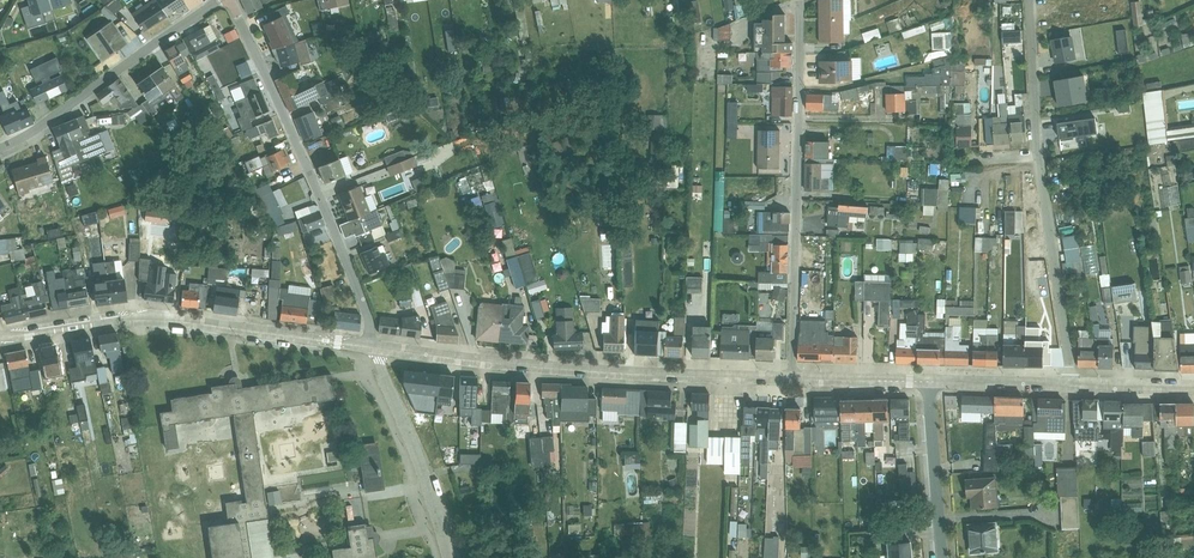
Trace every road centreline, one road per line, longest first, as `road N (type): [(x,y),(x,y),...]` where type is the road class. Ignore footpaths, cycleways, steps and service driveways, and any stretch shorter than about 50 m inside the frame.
road 1 (residential): [(792,379),(540,370),(372,349)]
road 2 (residential): [(1029,0),(1036,154),(1070,386)]
road 3 (residential): [(798,0),(792,379)]
road 4 (residential): [(231,0),(372,323),(372,349)]
road 5 (residential): [(372,349),(145,319),(0,337)]
road 6 (residential): [(219,0),(0,150)]
road 7 (unclassified): [(372,349),(453,557)]
road 8 (residential): [(928,382),(945,557)]
road 9 (residential): [(1070,386),(928,382)]
road 10 (residential): [(928,382),(792,379)]
road 11 (residential): [(1193,388),(1070,386)]

